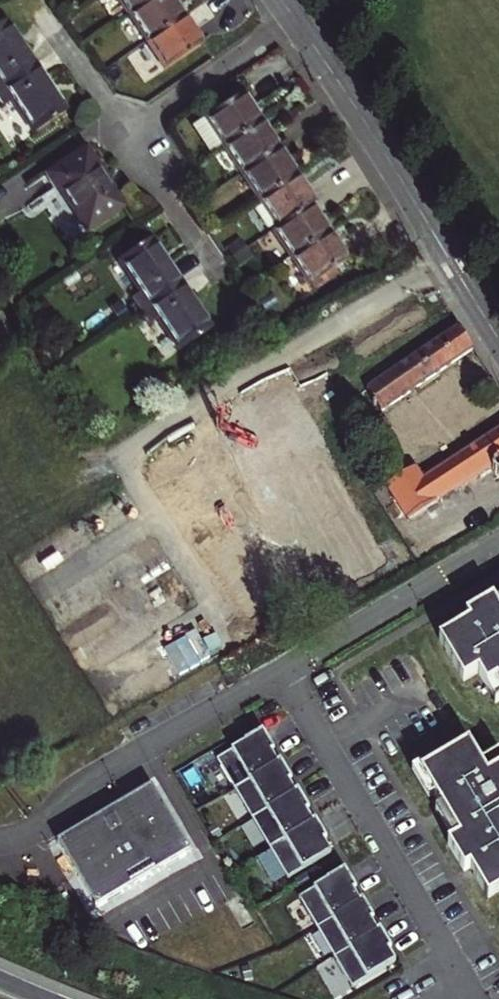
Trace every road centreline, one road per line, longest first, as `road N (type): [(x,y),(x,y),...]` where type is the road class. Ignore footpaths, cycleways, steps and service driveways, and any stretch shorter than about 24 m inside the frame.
road 1 (residential): [(279,671),(474,998)]
road 2 (residential): [(296,21),(498,339)]
road 3 (residential): [(279,671),(87,780),(23,833),(0,839)]
road 4 (residential): [(498,542),(279,671)]
road 5 (residential): [(296,21),(124,136)]
road 6 (residential): [(124,136),(216,273)]

